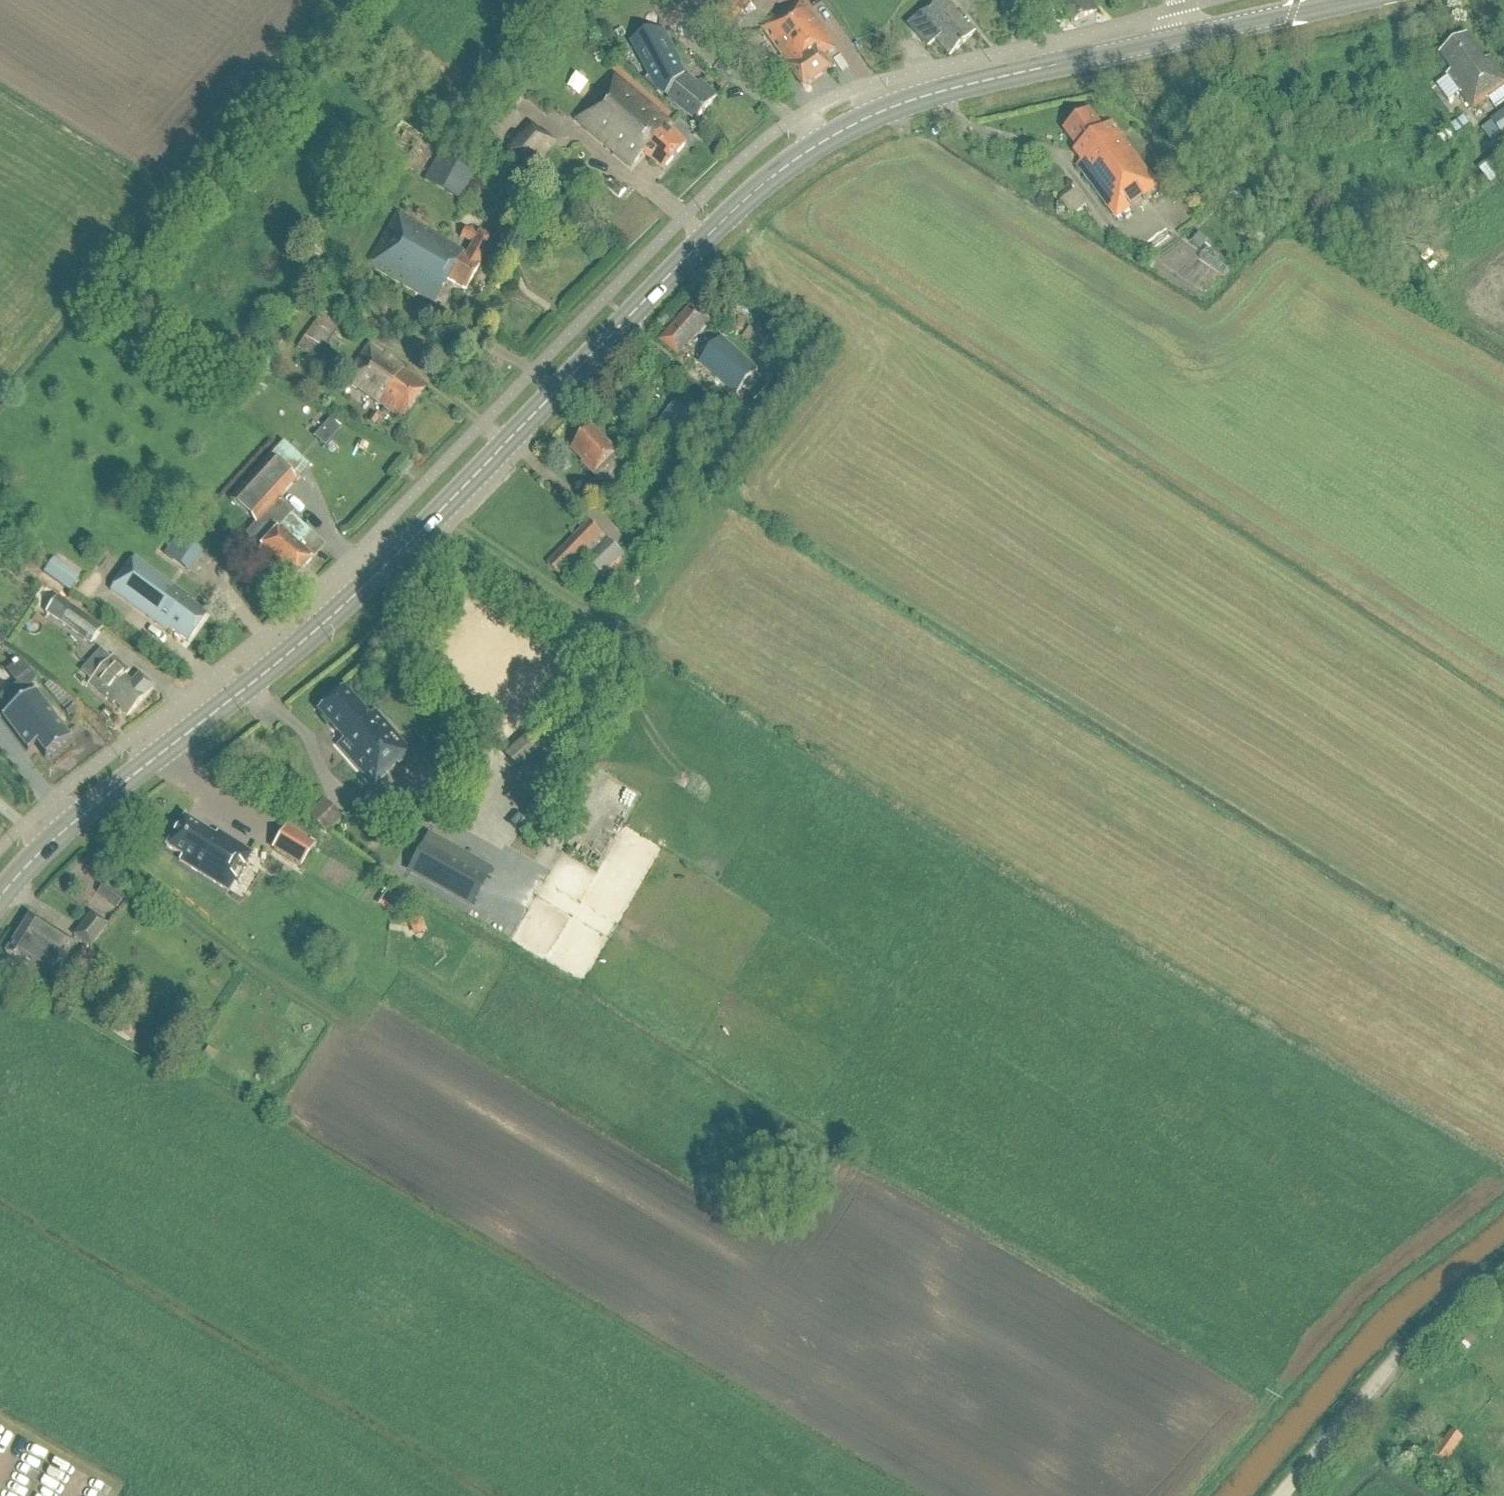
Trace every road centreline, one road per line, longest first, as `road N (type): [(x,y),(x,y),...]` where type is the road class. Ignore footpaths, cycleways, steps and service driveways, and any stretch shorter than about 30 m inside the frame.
road 1 (primary): [(0,898),(73,824),(354,597),(703,242),(787,167),(905,104),(1183,39)]
road 2 (primary): [(1183,39),(1361,0)]

